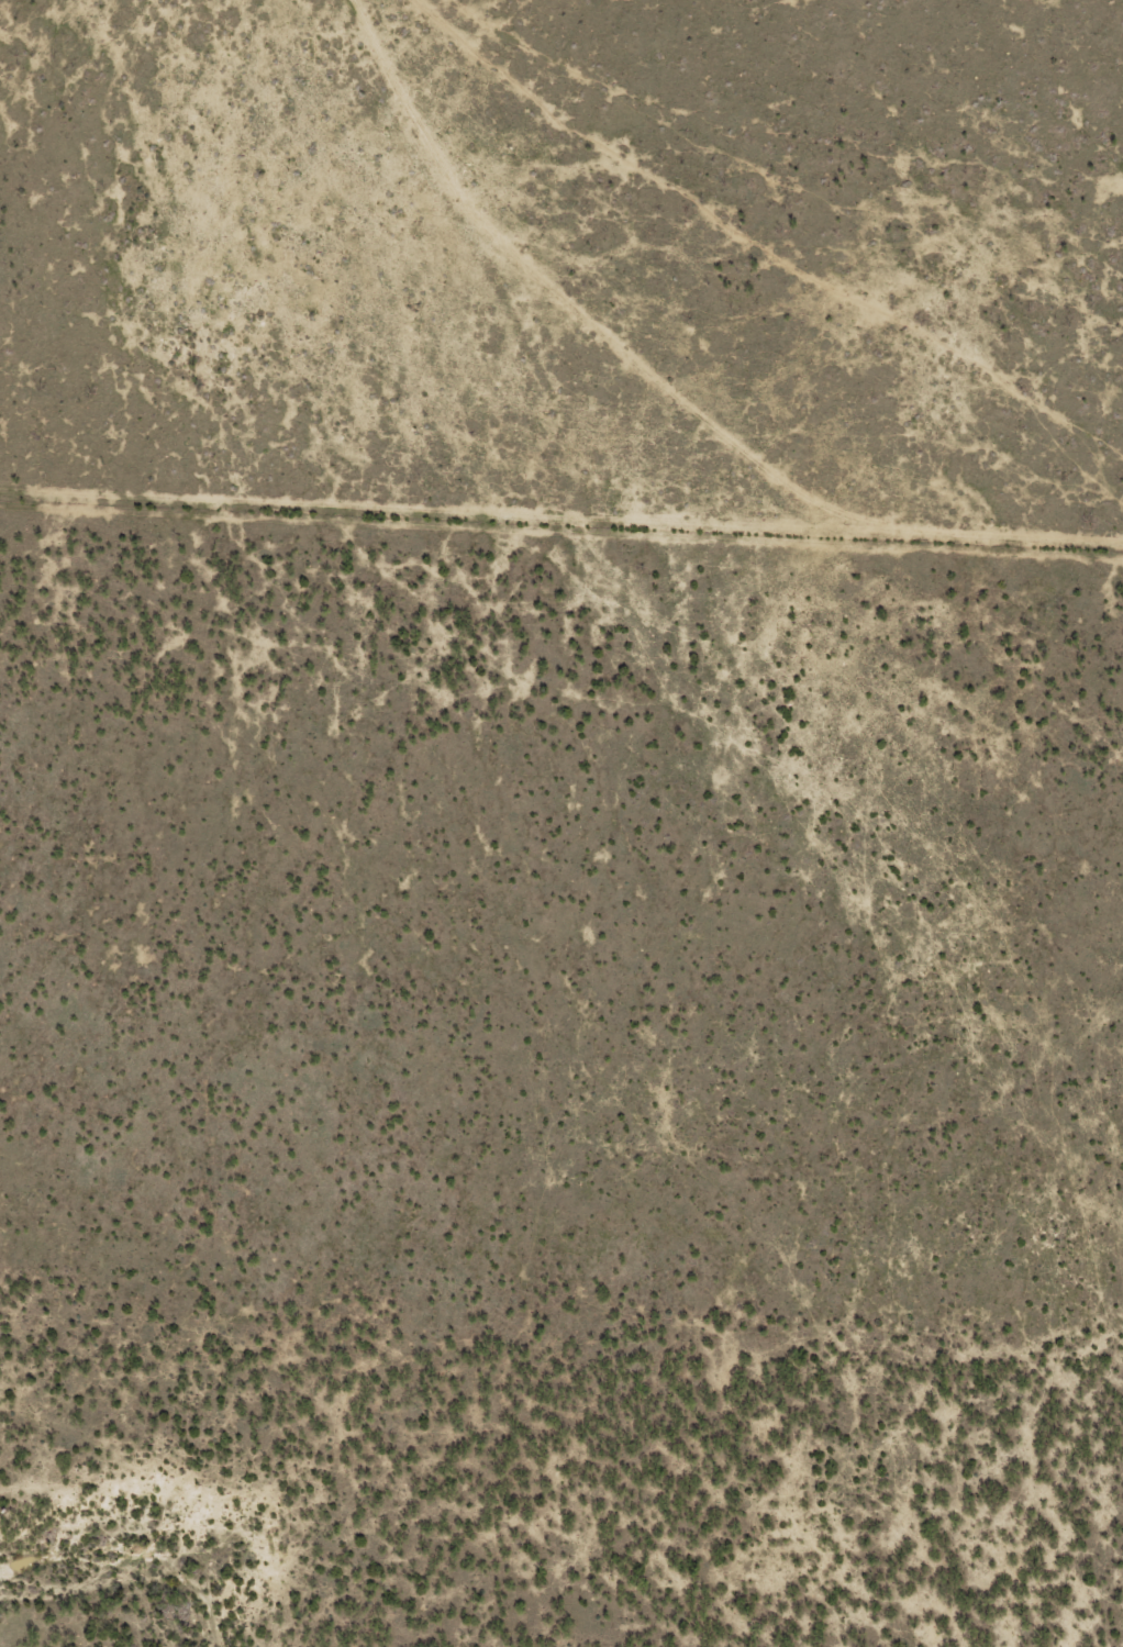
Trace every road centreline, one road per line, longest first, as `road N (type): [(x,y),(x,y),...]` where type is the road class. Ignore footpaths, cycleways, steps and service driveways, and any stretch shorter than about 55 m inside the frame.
road 1 (track): [(318,0),(412,151),(445,238),(522,349),(604,515),(820,765),(1122,1196)]

